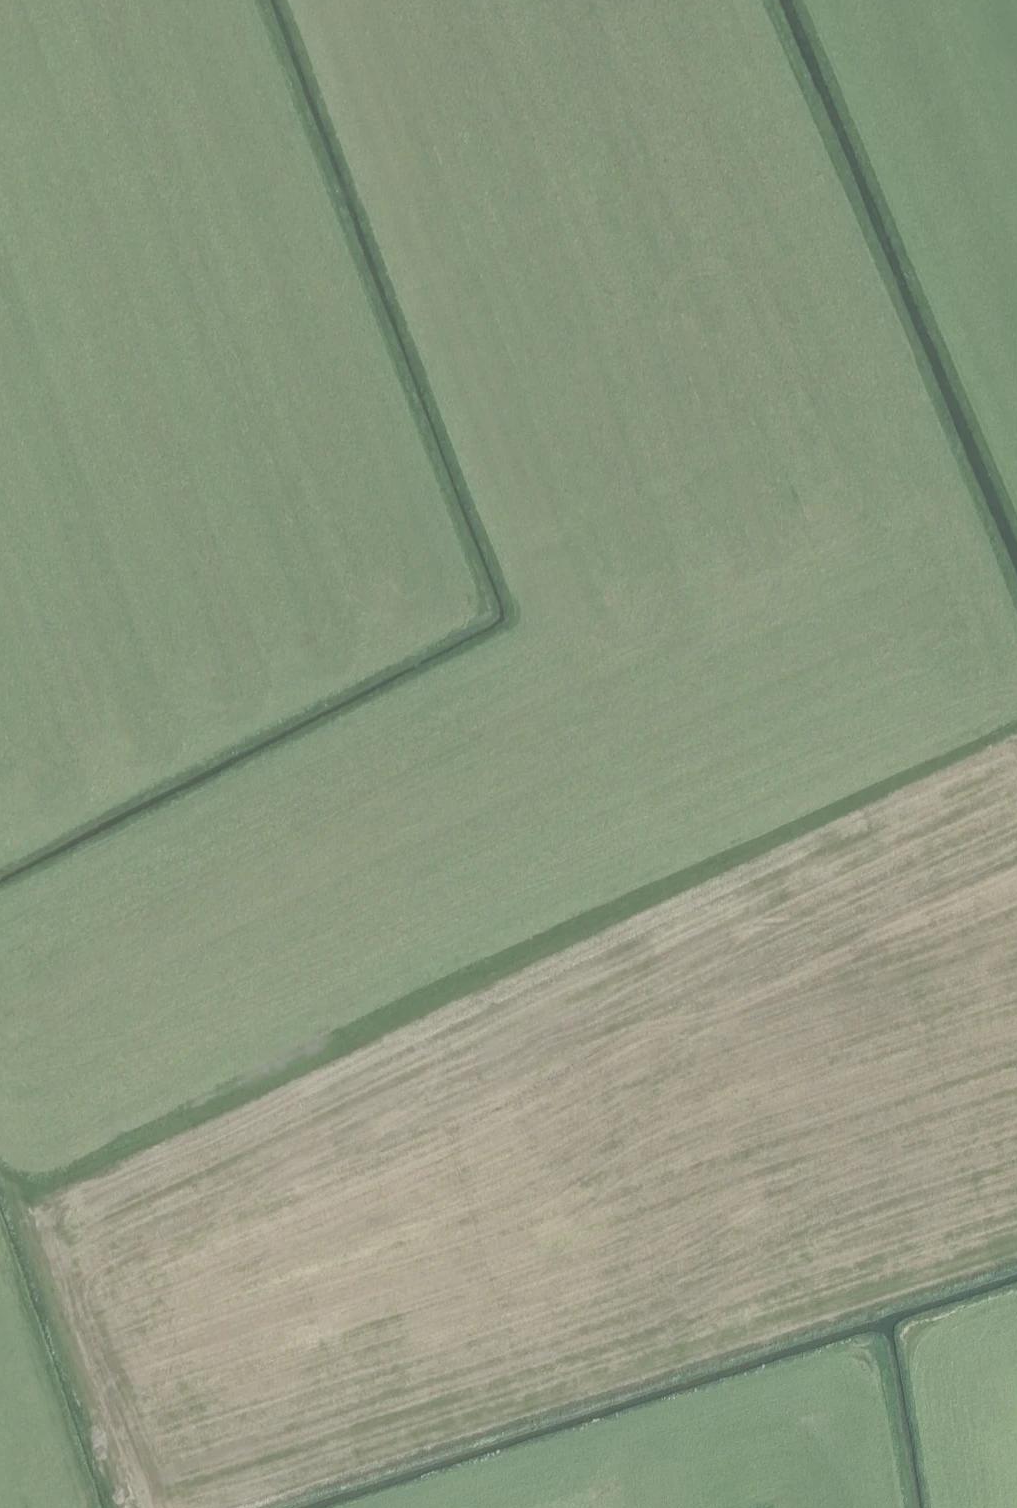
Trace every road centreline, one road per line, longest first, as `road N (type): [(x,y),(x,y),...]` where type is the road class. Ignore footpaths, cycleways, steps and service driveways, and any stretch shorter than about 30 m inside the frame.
road 1 (track): [(120,1507),(0,1140)]

